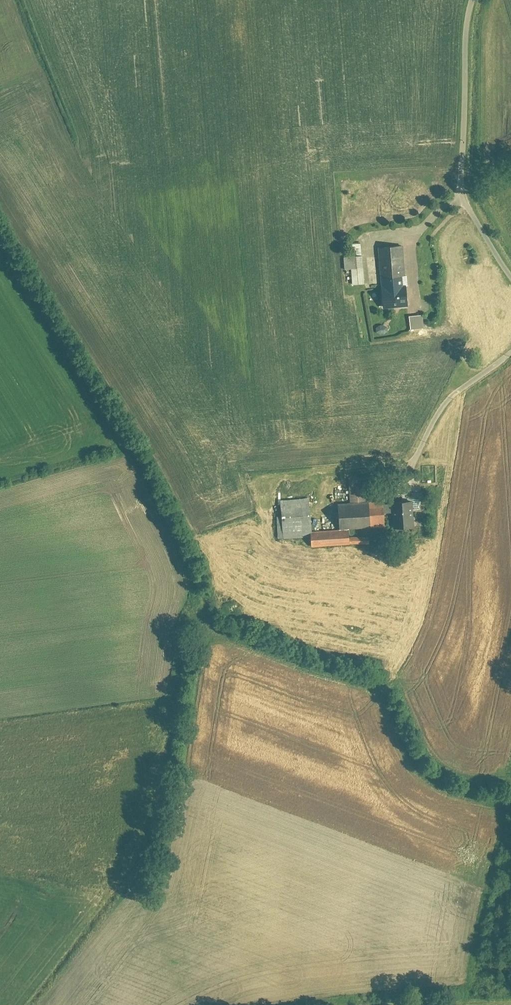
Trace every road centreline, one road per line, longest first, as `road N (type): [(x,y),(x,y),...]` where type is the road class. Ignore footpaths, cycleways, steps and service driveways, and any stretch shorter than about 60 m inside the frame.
road 1 (residential): [(472,0),(460,195),(510,276)]
road 2 (residential): [(406,480),(452,396),(510,355)]

